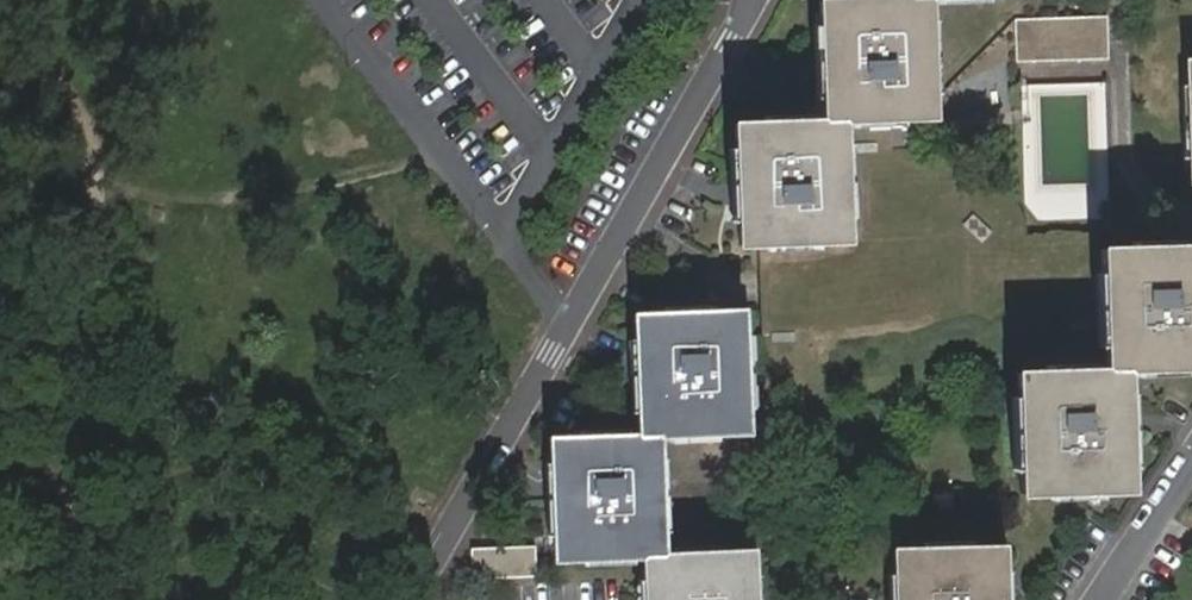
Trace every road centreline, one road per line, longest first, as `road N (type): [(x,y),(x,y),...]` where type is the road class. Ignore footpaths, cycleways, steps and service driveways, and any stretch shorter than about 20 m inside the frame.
road 1 (residential): [(409,599),(565,315),(725,53),(744,0)]

